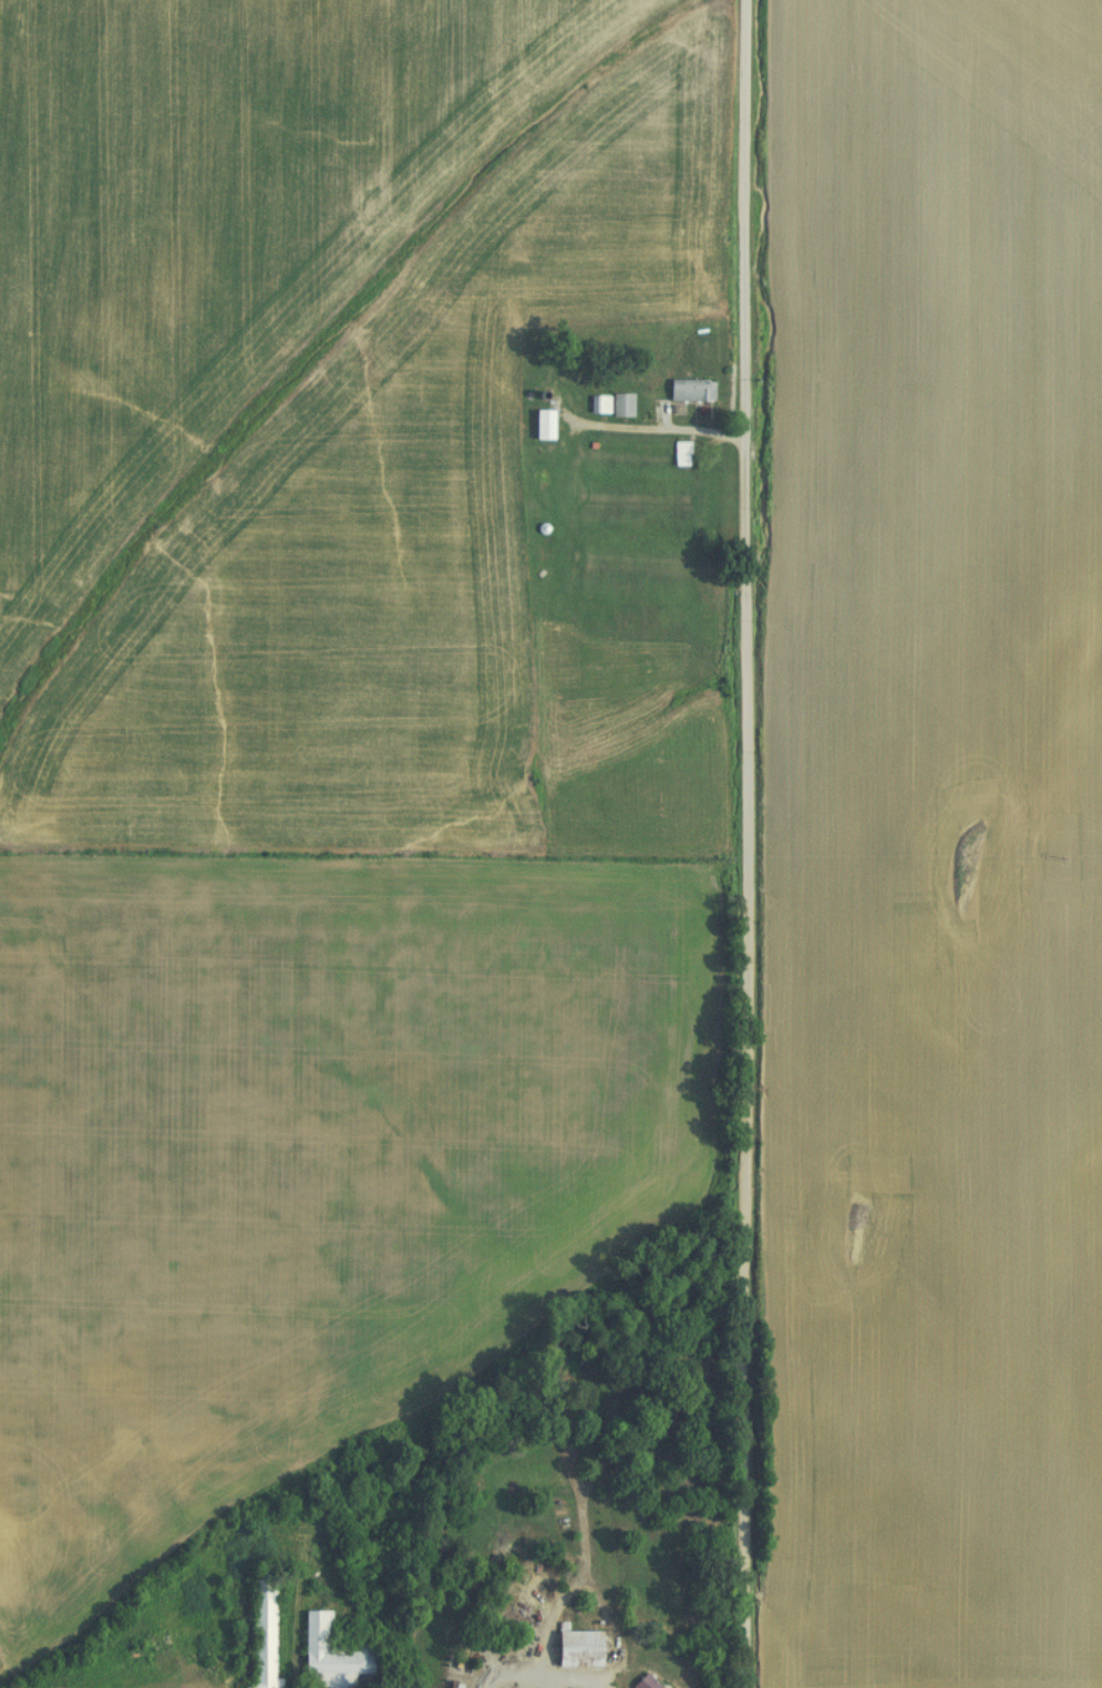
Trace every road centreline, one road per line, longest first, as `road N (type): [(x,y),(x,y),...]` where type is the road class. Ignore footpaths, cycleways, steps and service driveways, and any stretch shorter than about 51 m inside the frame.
road 1 (residential): [(748,1687),(748,0)]

